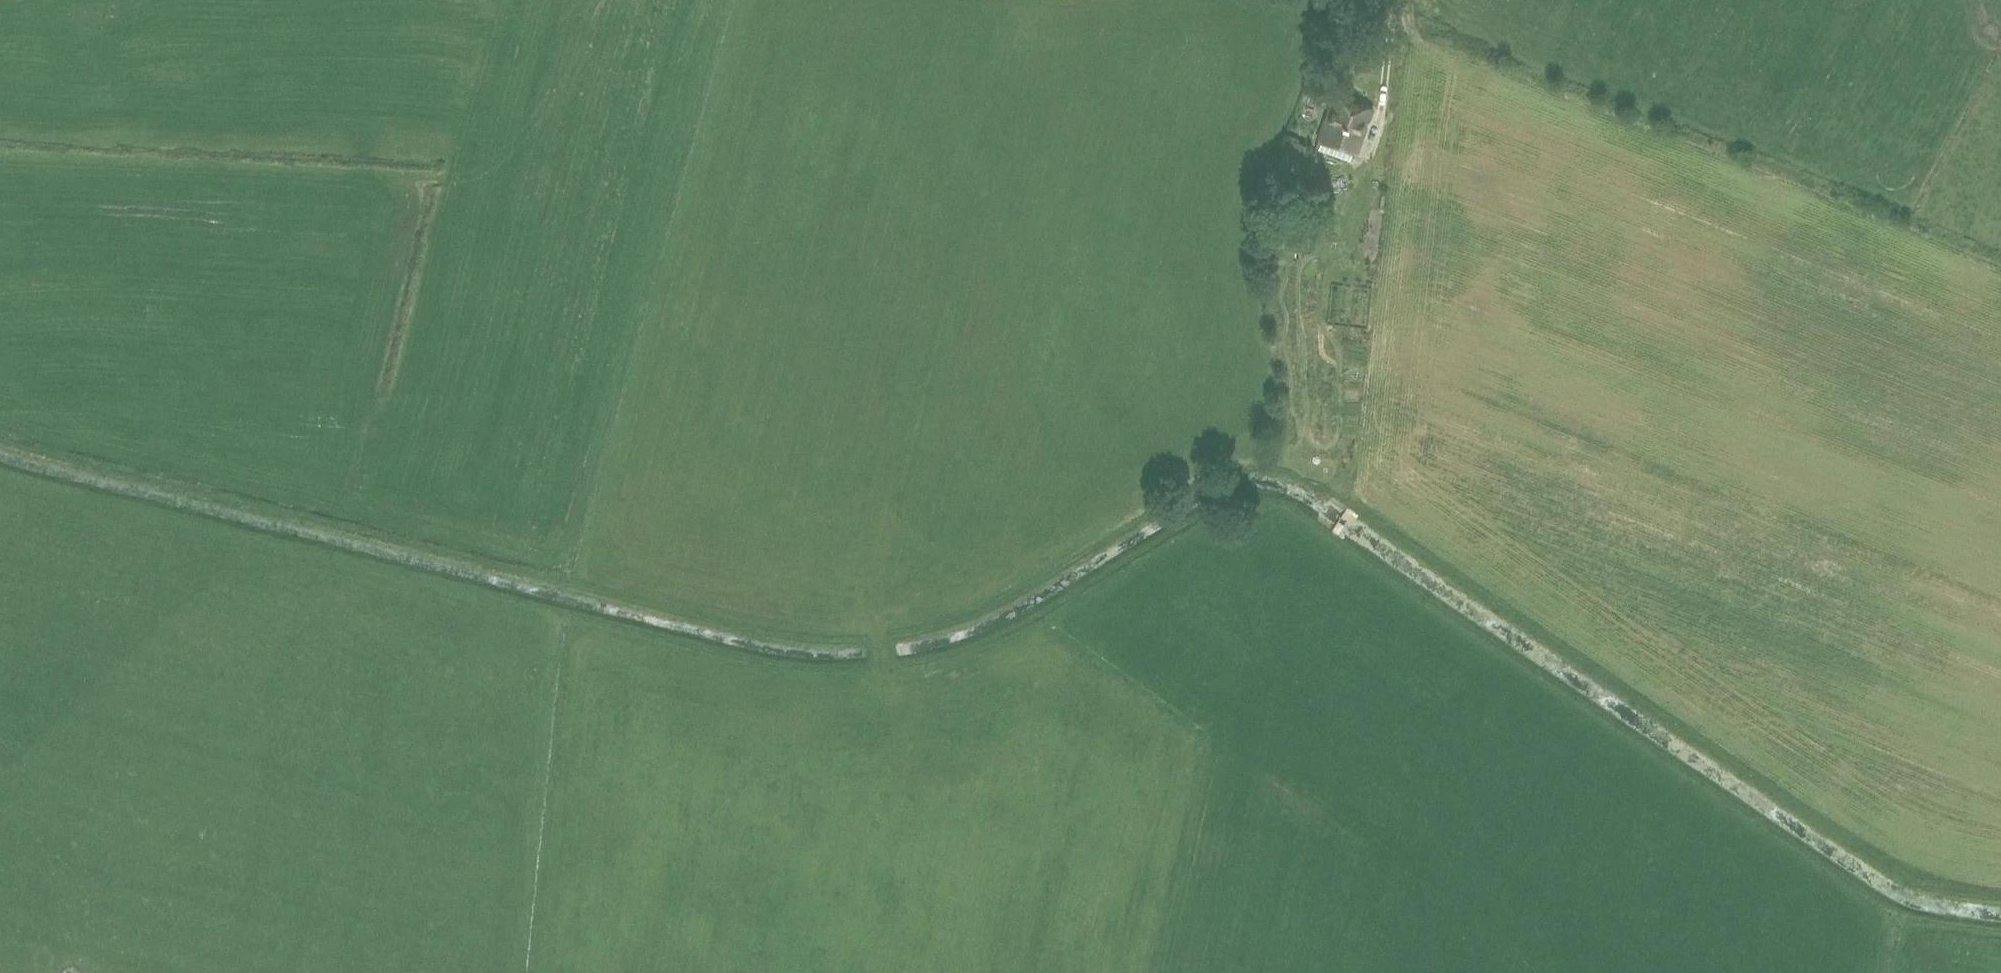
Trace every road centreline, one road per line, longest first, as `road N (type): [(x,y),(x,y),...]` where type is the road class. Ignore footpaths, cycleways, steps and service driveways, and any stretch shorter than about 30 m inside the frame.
road 1 (track): [(1395,0),(1374,135)]

